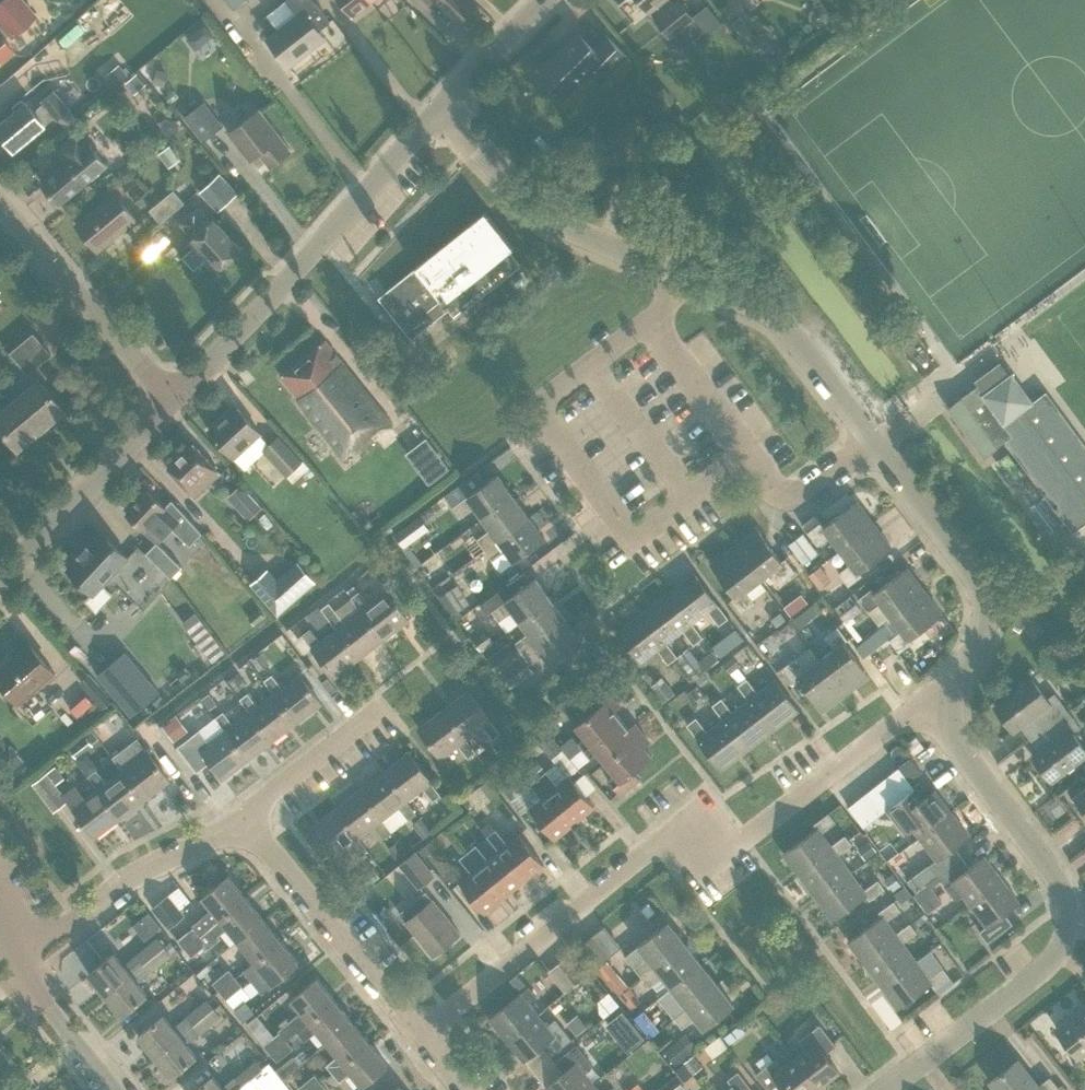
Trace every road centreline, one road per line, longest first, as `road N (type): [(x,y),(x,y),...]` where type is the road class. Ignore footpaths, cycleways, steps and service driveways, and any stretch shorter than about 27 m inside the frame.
road 1 (unclassified): [(952,713),(982,612),(975,573),(790,329),(733,296),(559,222),(440,108)]
road 2 (residential): [(417,1032),(652,846),(752,830),(906,716),(952,713)]
road 3 (tertiary): [(172,403),(440,108)]
road 4 (residential): [(417,1032),(268,847),(242,825)]
road 5 (unclassified): [(172,403),(0,203)]
road 6 (residential): [(242,825),(134,875),(90,910),(16,937)]
road 7 (unclassified): [(1066,930),(1061,889),(957,745),(952,713)]
road 8 (tertiary): [(0,581),(172,403)]
road 9 (unclassified): [(884,1089),(1042,968),(1066,930)]
road 10 (tertiary): [(116,1089),(33,987),(16,937)]
road 11 (residential): [(242,825),(378,709)]
road 12 (tertiary): [(440,108),(545,0)]

